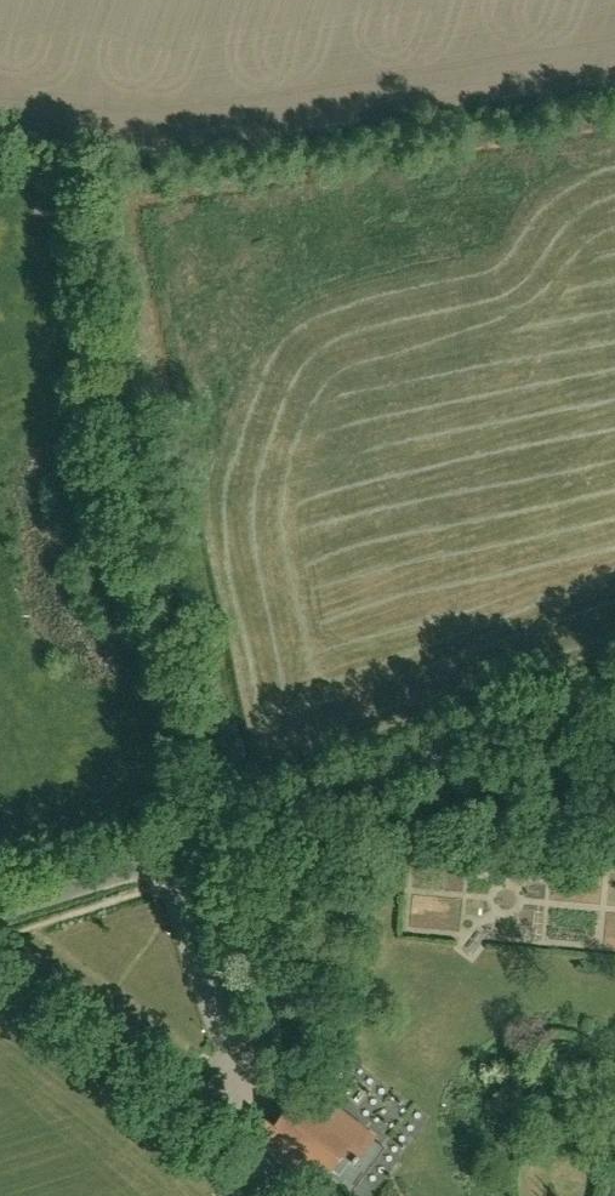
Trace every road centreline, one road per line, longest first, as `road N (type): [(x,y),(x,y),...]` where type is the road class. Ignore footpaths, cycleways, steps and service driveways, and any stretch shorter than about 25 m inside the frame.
road 1 (tertiary): [(0,913),(614,699)]

